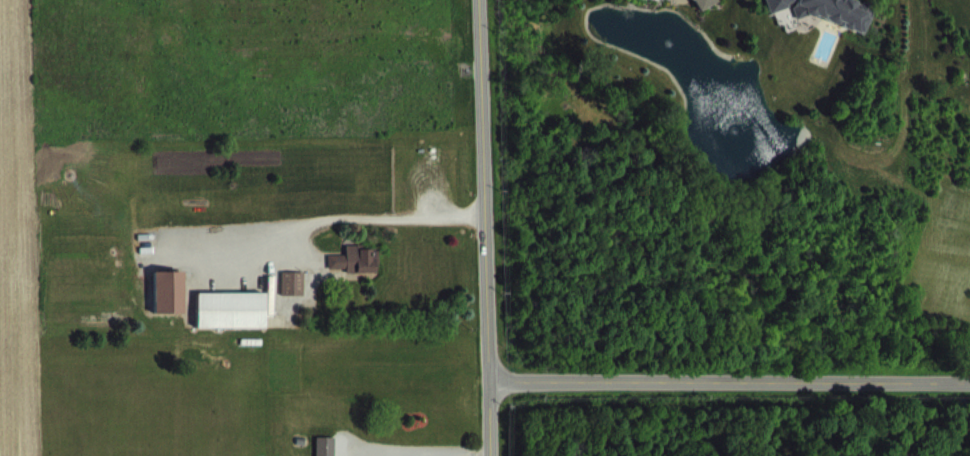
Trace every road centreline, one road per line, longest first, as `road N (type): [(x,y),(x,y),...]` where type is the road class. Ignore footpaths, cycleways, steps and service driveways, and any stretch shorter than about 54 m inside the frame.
road 1 (tertiary): [(969,382),(484,383)]
road 2 (secondary): [(487,455),(474,0)]

